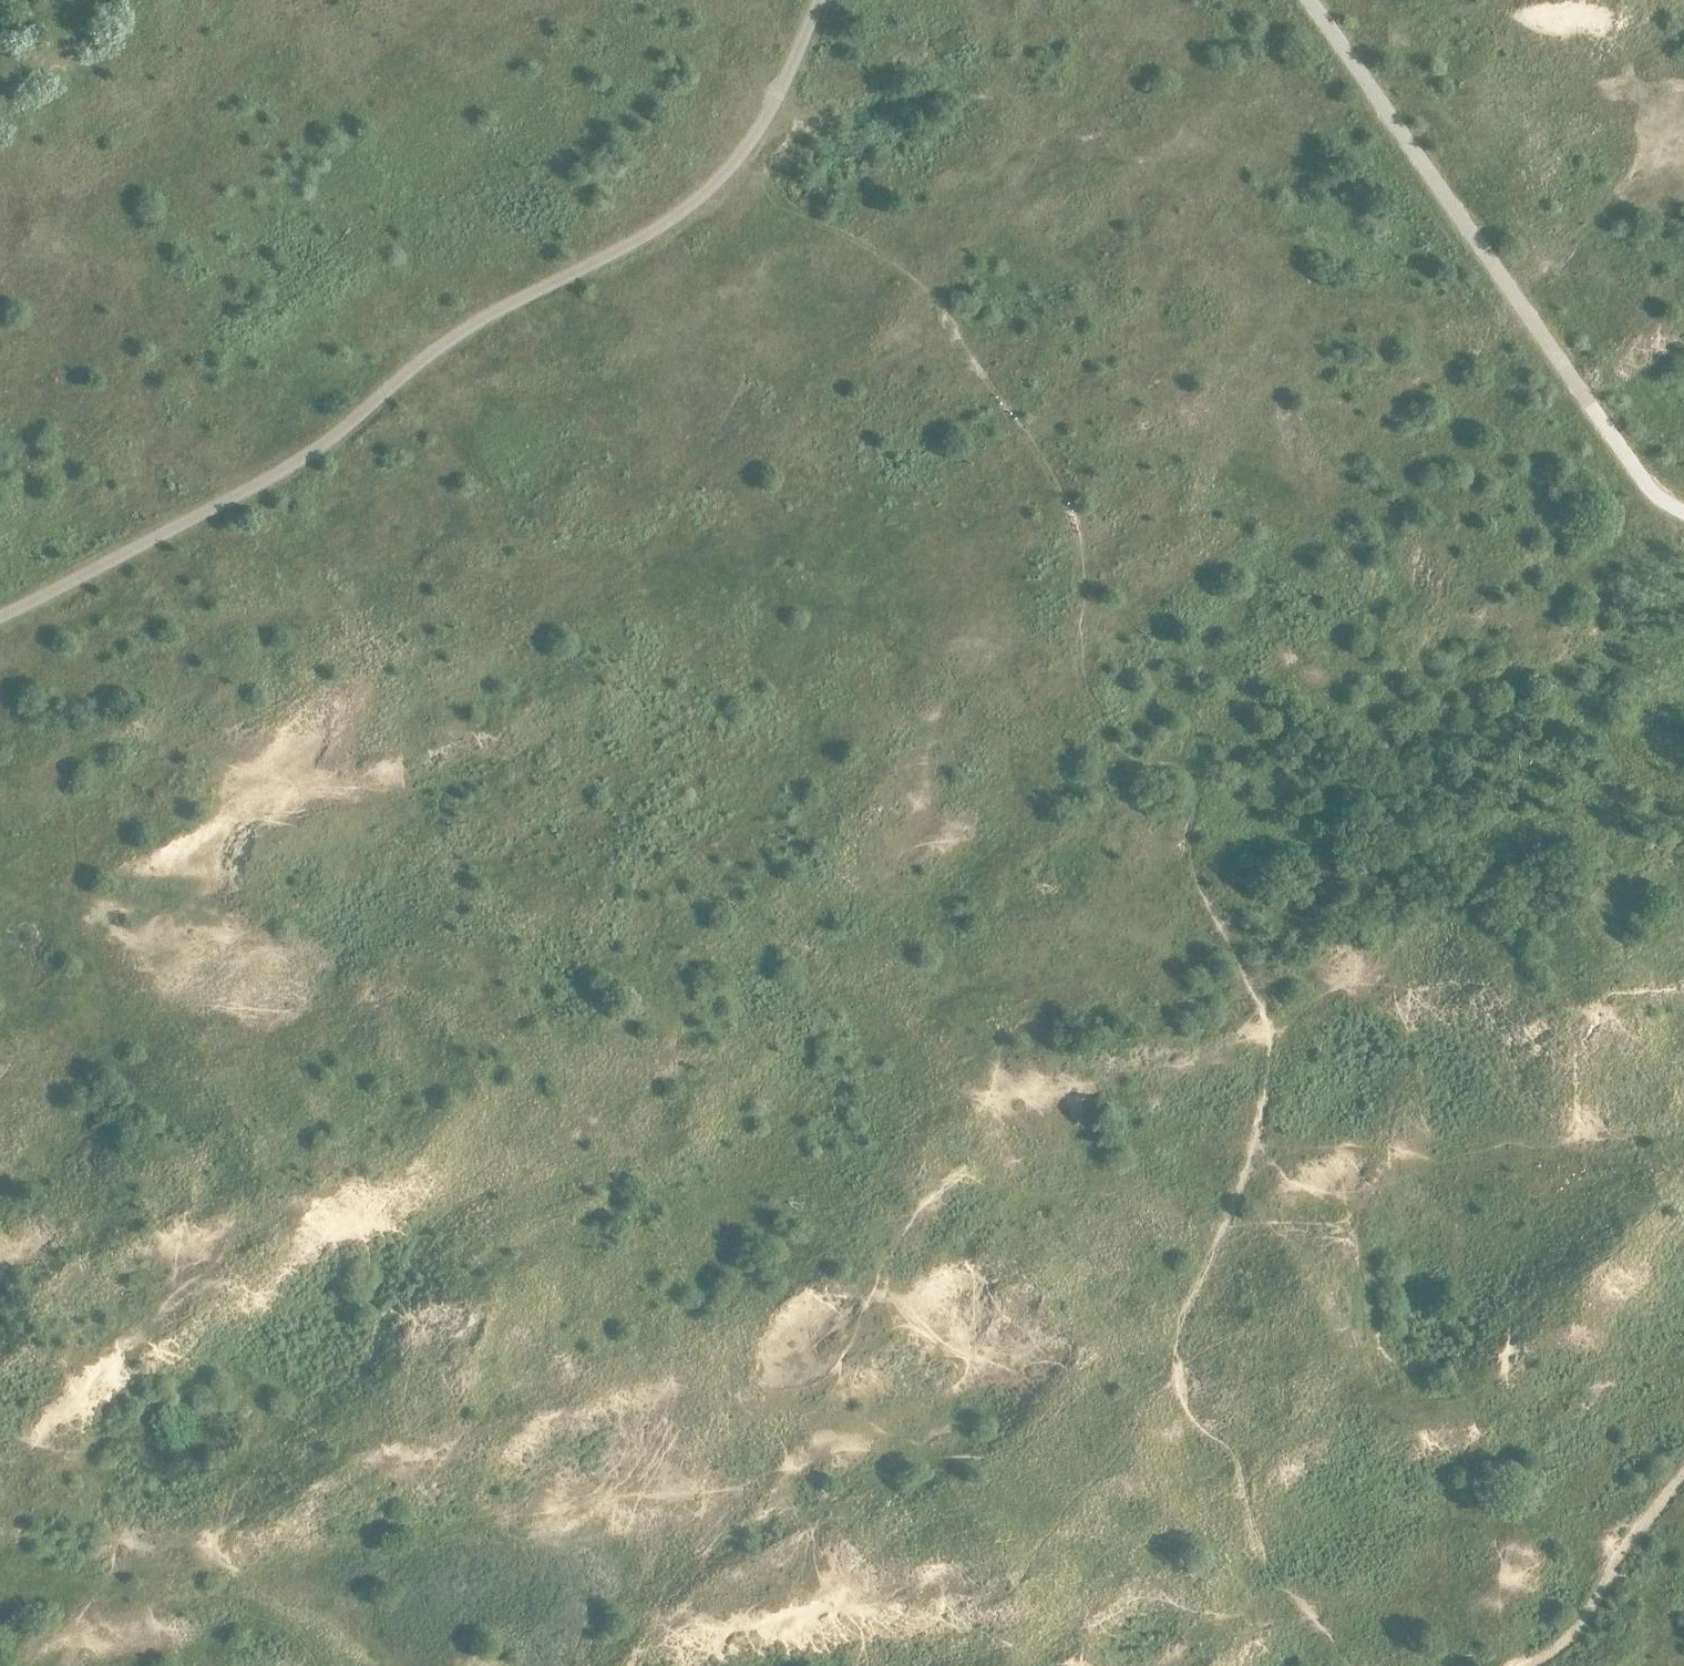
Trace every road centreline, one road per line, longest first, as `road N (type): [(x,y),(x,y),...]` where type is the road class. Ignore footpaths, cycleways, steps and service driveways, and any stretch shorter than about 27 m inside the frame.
road 1 (track): [(820,0),(761,130),(685,211),(476,320),(401,374),(327,442),(0,613)]
road 2 (track): [(1683,514),(1639,476),(1309,0)]

